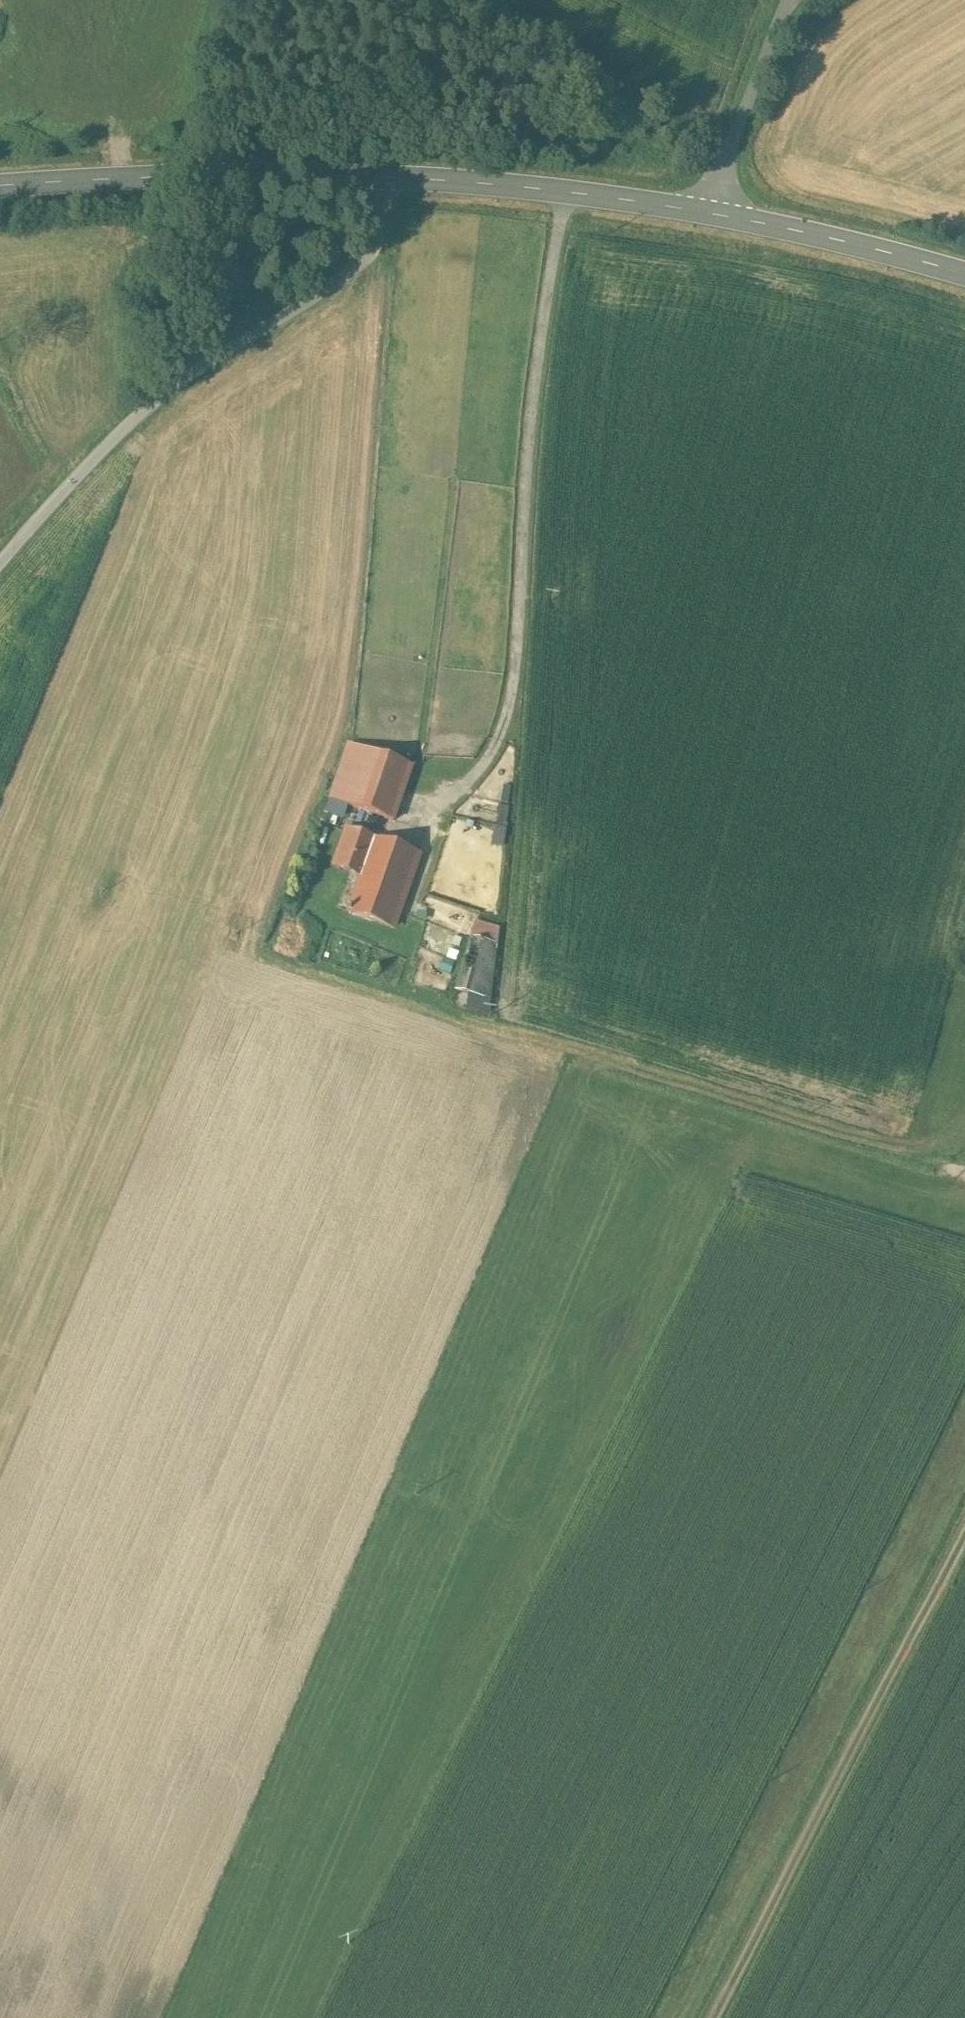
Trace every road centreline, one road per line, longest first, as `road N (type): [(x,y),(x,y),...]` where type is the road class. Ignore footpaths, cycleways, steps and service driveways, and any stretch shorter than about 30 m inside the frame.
road 1 (unclassified): [(0,563),(133,418),(362,259),(376,237),(385,177)]
road 2 (track): [(713,2017),(964,1524)]
road 3 (tertiary): [(0,186),(385,177)]
road 4 (tertiary): [(385,177),(564,191),(714,214)]
road 5 (tertiary): [(714,214),(964,274)]
road 6 (unclassified): [(787,0),(714,214)]

